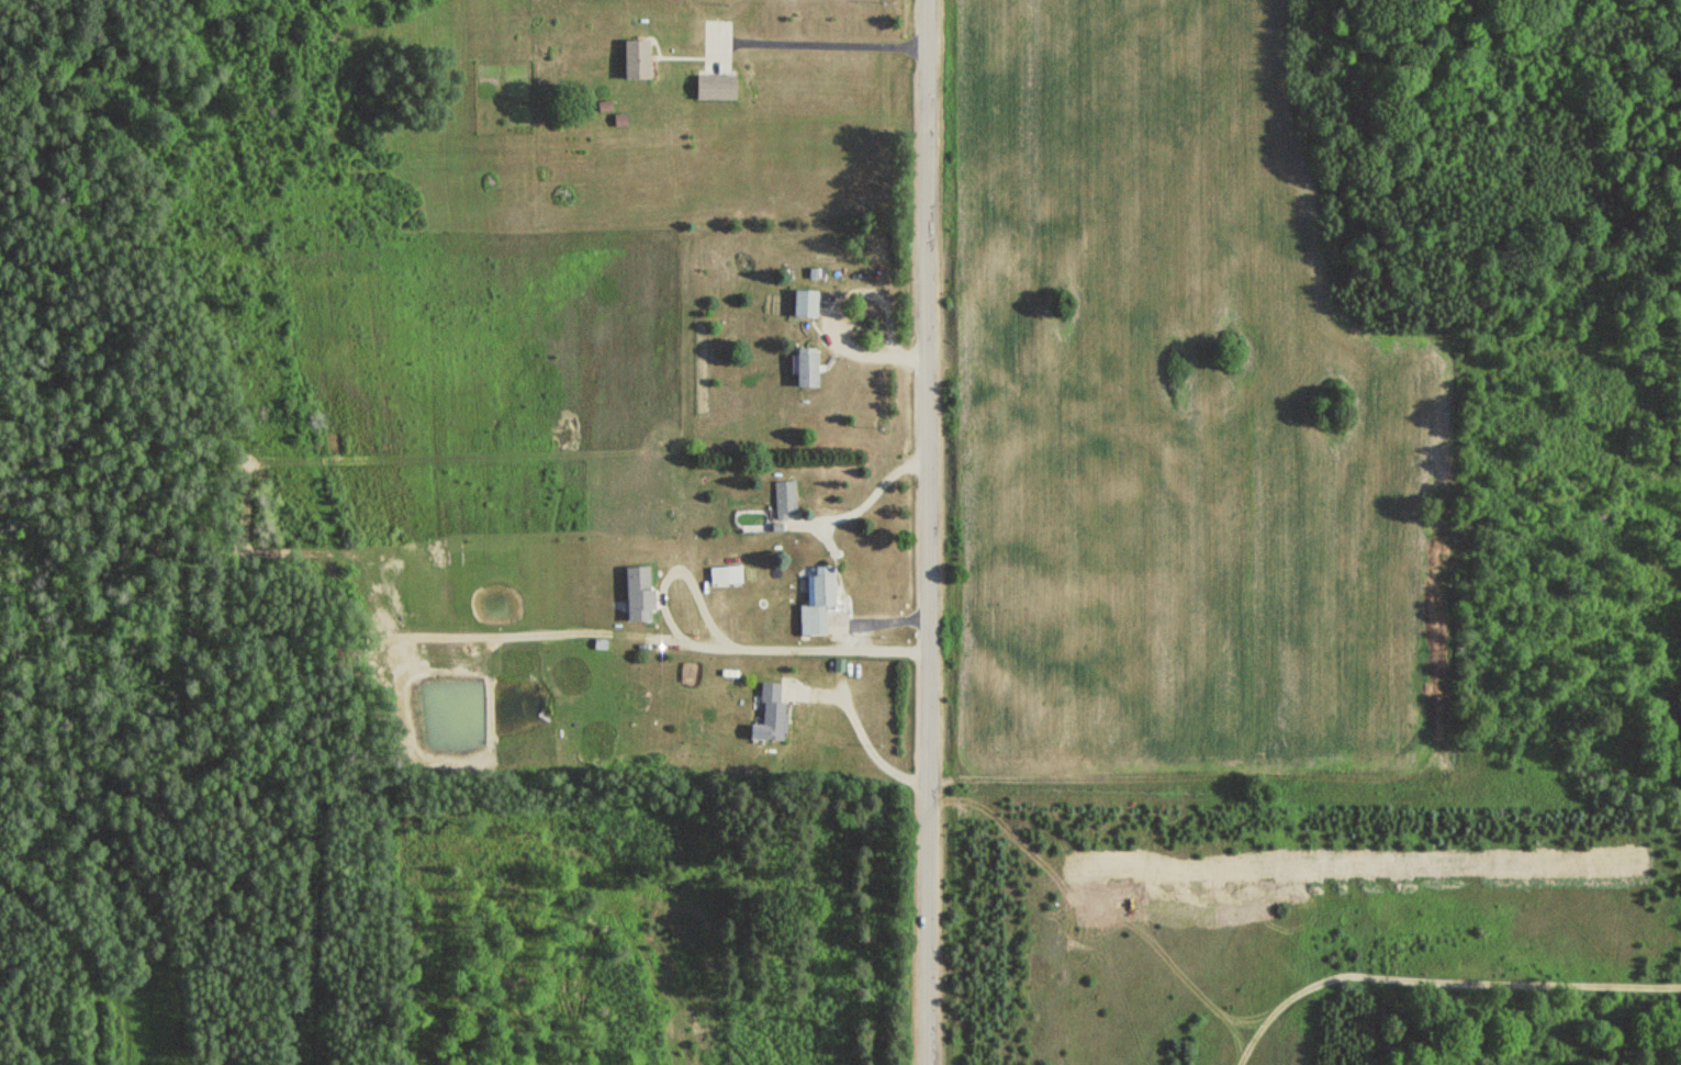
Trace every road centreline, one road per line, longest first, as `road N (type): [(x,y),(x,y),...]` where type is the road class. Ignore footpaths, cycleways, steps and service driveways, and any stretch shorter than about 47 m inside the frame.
road 1 (residential): [(923,1064),(927,0)]

